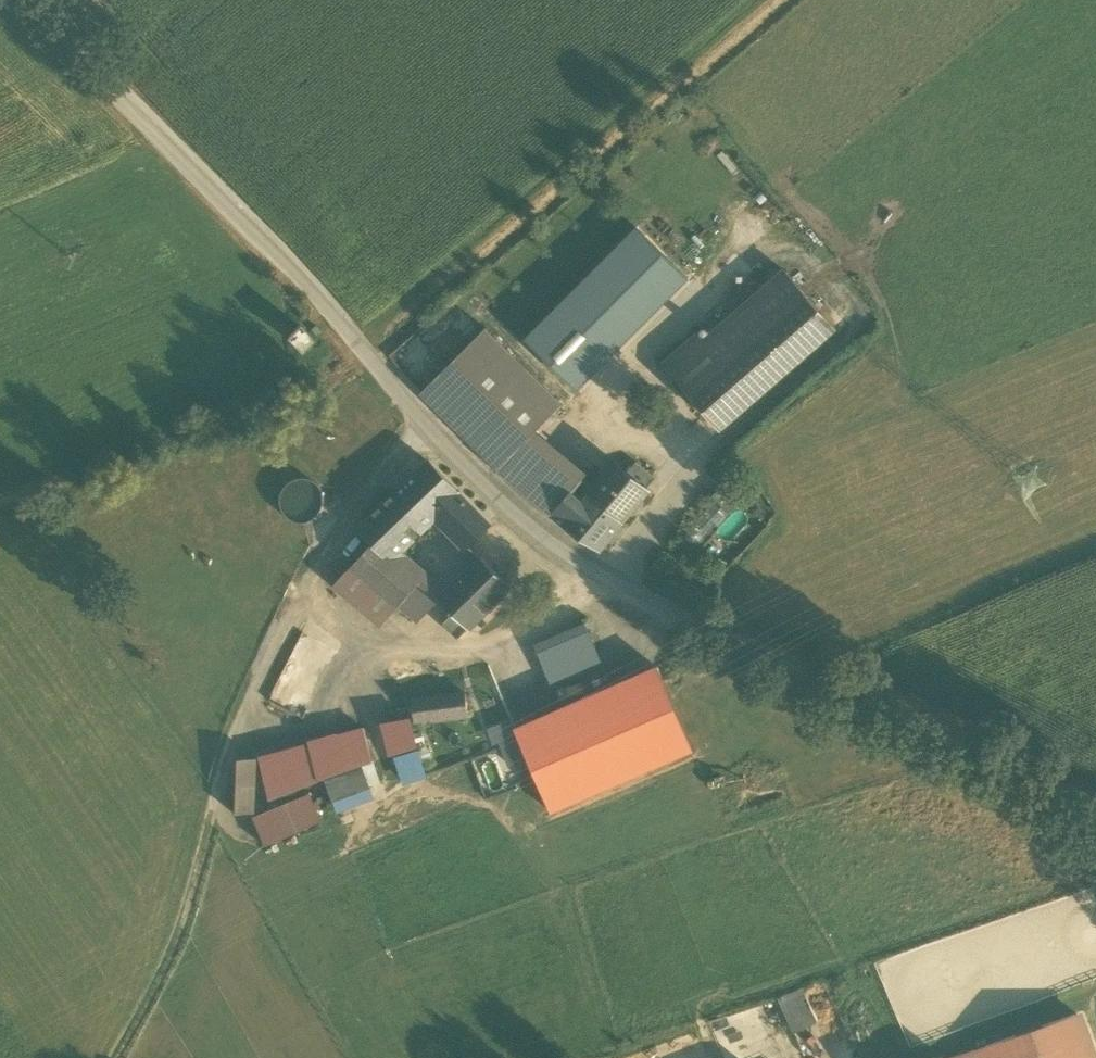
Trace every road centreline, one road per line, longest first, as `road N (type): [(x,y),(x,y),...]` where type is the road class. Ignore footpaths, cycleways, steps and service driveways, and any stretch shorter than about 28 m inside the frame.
road 1 (unclassified): [(1095,813),(687,620),(529,528),(425,423)]
road 2 (unclassified): [(108,1057),(172,939),(236,728),(317,551),(425,423)]
road 3 (unclassified): [(425,423),(121,102),(5,0)]

